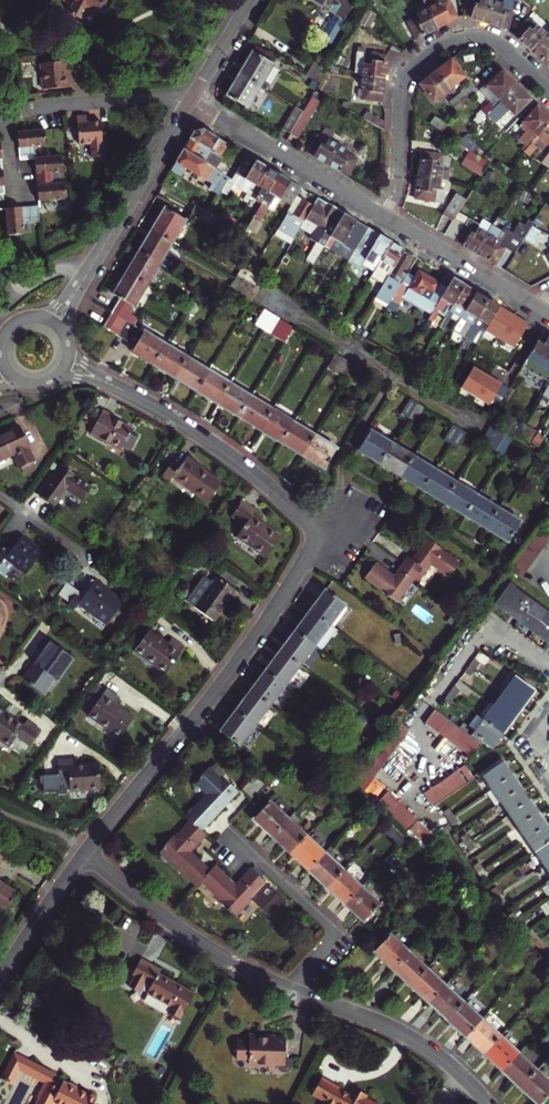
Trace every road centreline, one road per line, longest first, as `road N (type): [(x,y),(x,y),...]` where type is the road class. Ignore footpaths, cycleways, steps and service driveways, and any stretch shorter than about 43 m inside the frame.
road 1 (residential): [(85,854),(211,950),(422,1045),(487,1103)]
road 2 (residential): [(322,533),(214,694),(85,854)]
road 3 (residential): [(384,219),(397,186),(401,89),(417,63),(455,39),(486,38),(548,92)]
road 4 (residential): [(65,365),(174,418),(322,533)]
road 5 (residential): [(53,325),(190,104)]
road 6 (residential): [(384,219),(190,104)]
road 7 (residential): [(6,117),(164,96),(190,104)]
road 8 (residential): [(544,313),(384,219)]
road 9 (residential): [(85,854),(0,981)]
road 10 (residential): [(190,104),(252,0)]

